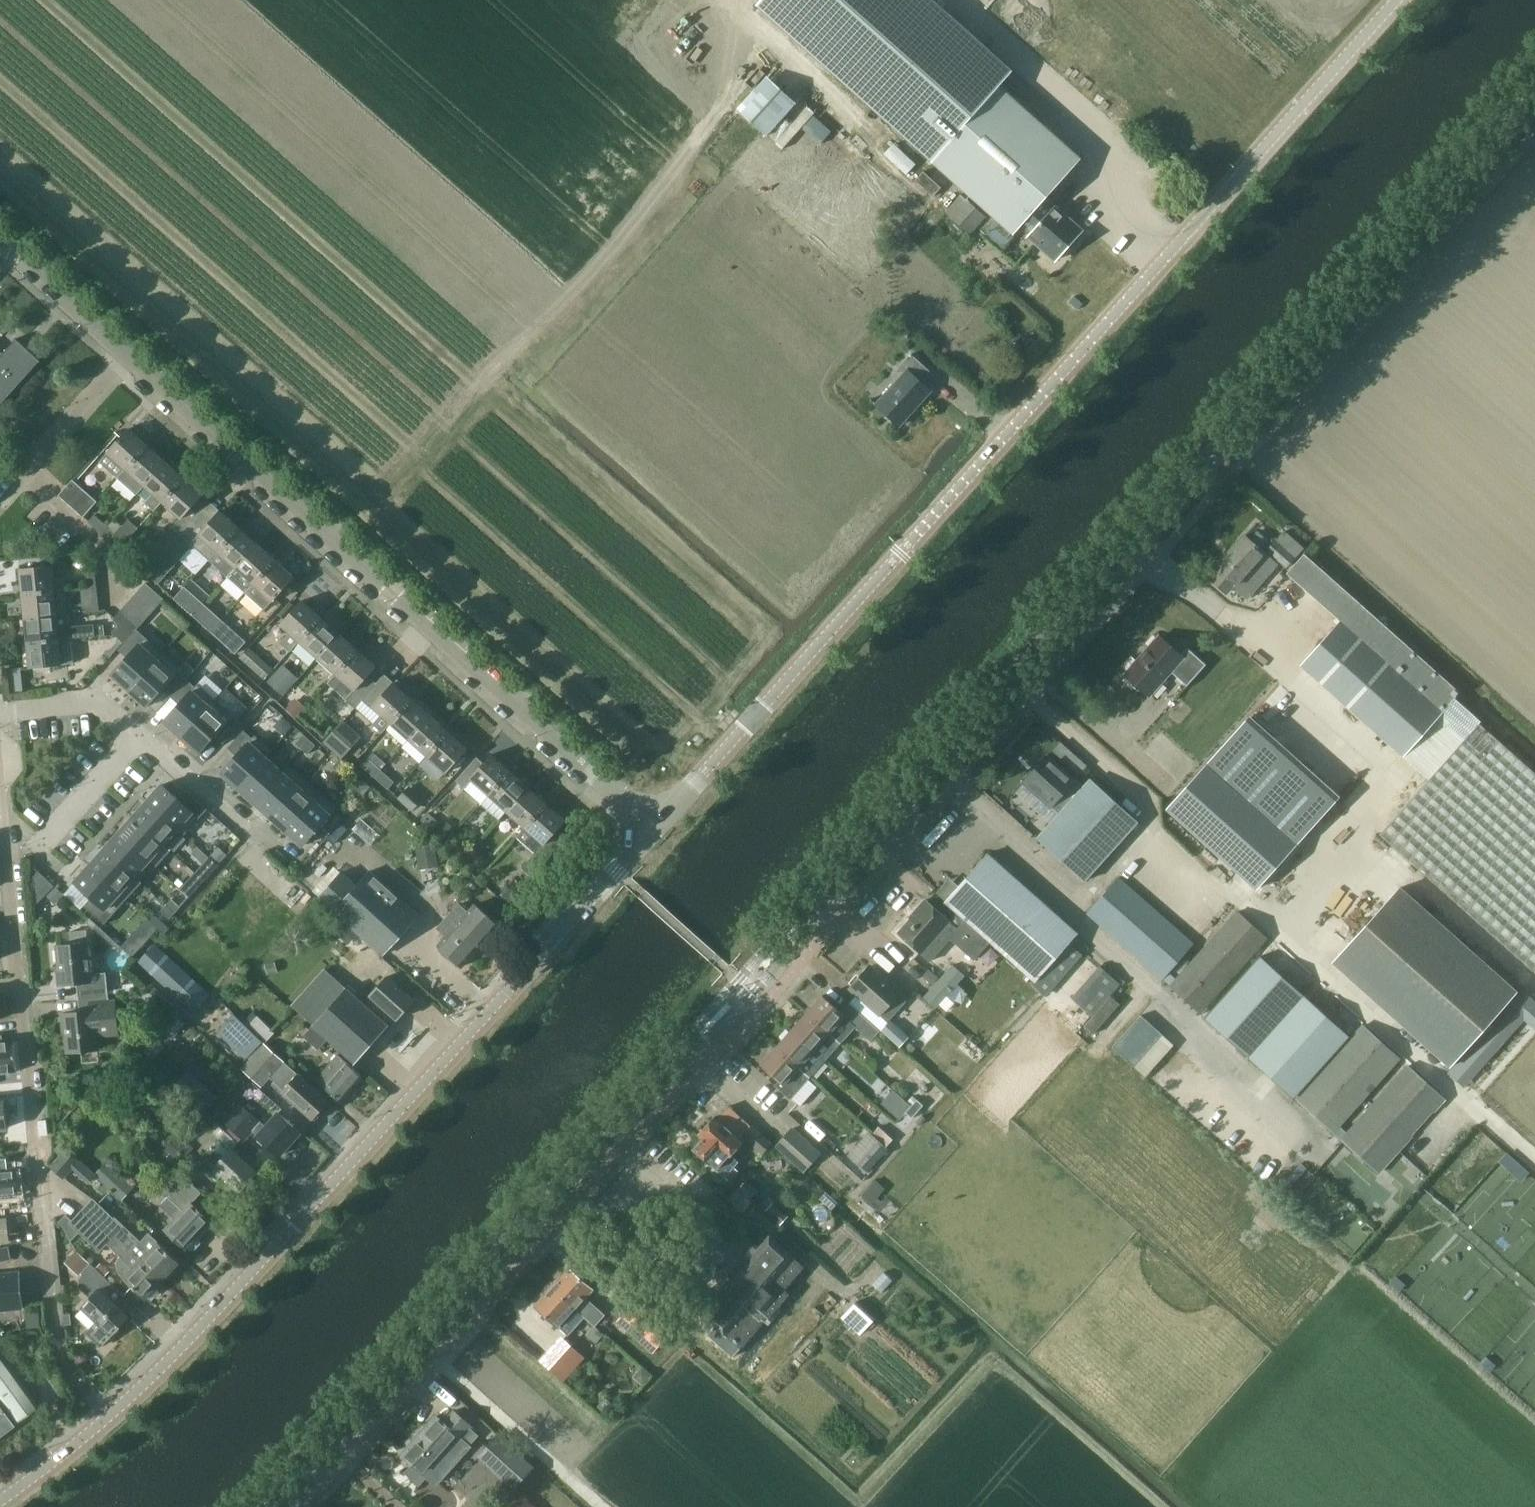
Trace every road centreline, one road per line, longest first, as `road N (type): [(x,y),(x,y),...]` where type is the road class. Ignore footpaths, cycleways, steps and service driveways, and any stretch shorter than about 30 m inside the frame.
road 1 (secondary): [(779,948),(1534,95)]
road 2 (tertiary): [(110,1415),(495,1009),(652,829)]
road 3 (tertiary): [(1395,0),(901,550)]
road 4 (residential): [(652,829),(132,354)]
road 5 (residential): [(110,1415),(59,1358),(51,1320),(0,781)]
road 6 (secondary): [(273,1506),(705,1029)]
road 7 (tertiary): [(652,829),(901,550)]
road 8 (track): [(602,1506),(421,1347)]
road 9 (residential): [(132,354),(0,232)]
road 10 (residential): [(20,479),(132,354)]
road 11 (residential): [(138,738),(266,842)]
road 12 (residential): [(0,711),(98,703),(138,738)]
road 13 (residential): [(138,738),(39,849)]
road 14 (tertiary): [(0,1501),(110,1415)]

